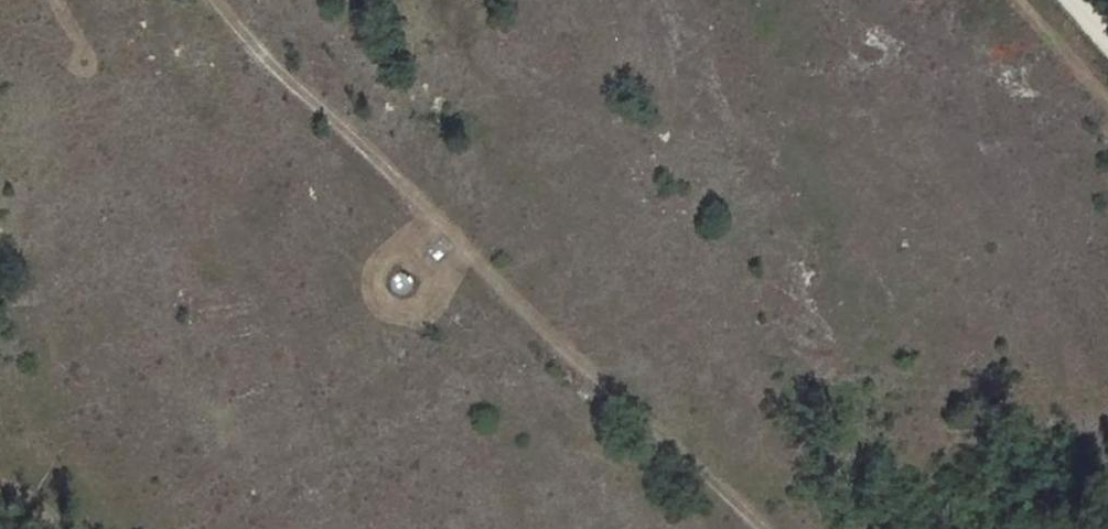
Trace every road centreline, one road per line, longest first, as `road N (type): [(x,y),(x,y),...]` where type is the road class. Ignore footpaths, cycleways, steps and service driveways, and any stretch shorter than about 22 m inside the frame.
road 1 (track): [(217,0),(573,359),(761,528)]

